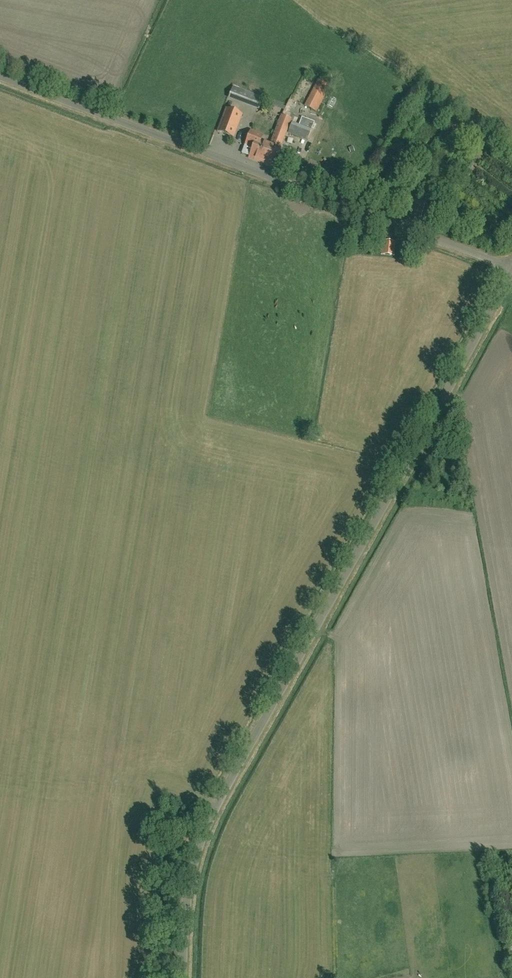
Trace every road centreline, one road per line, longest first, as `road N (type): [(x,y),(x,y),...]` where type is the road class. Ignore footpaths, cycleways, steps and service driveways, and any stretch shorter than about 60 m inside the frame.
road 1 (unclassified): [(185,977),(189,891),(205,828),(511,272)]
road 2 (unclassified): [(511,265),(0,75)]

